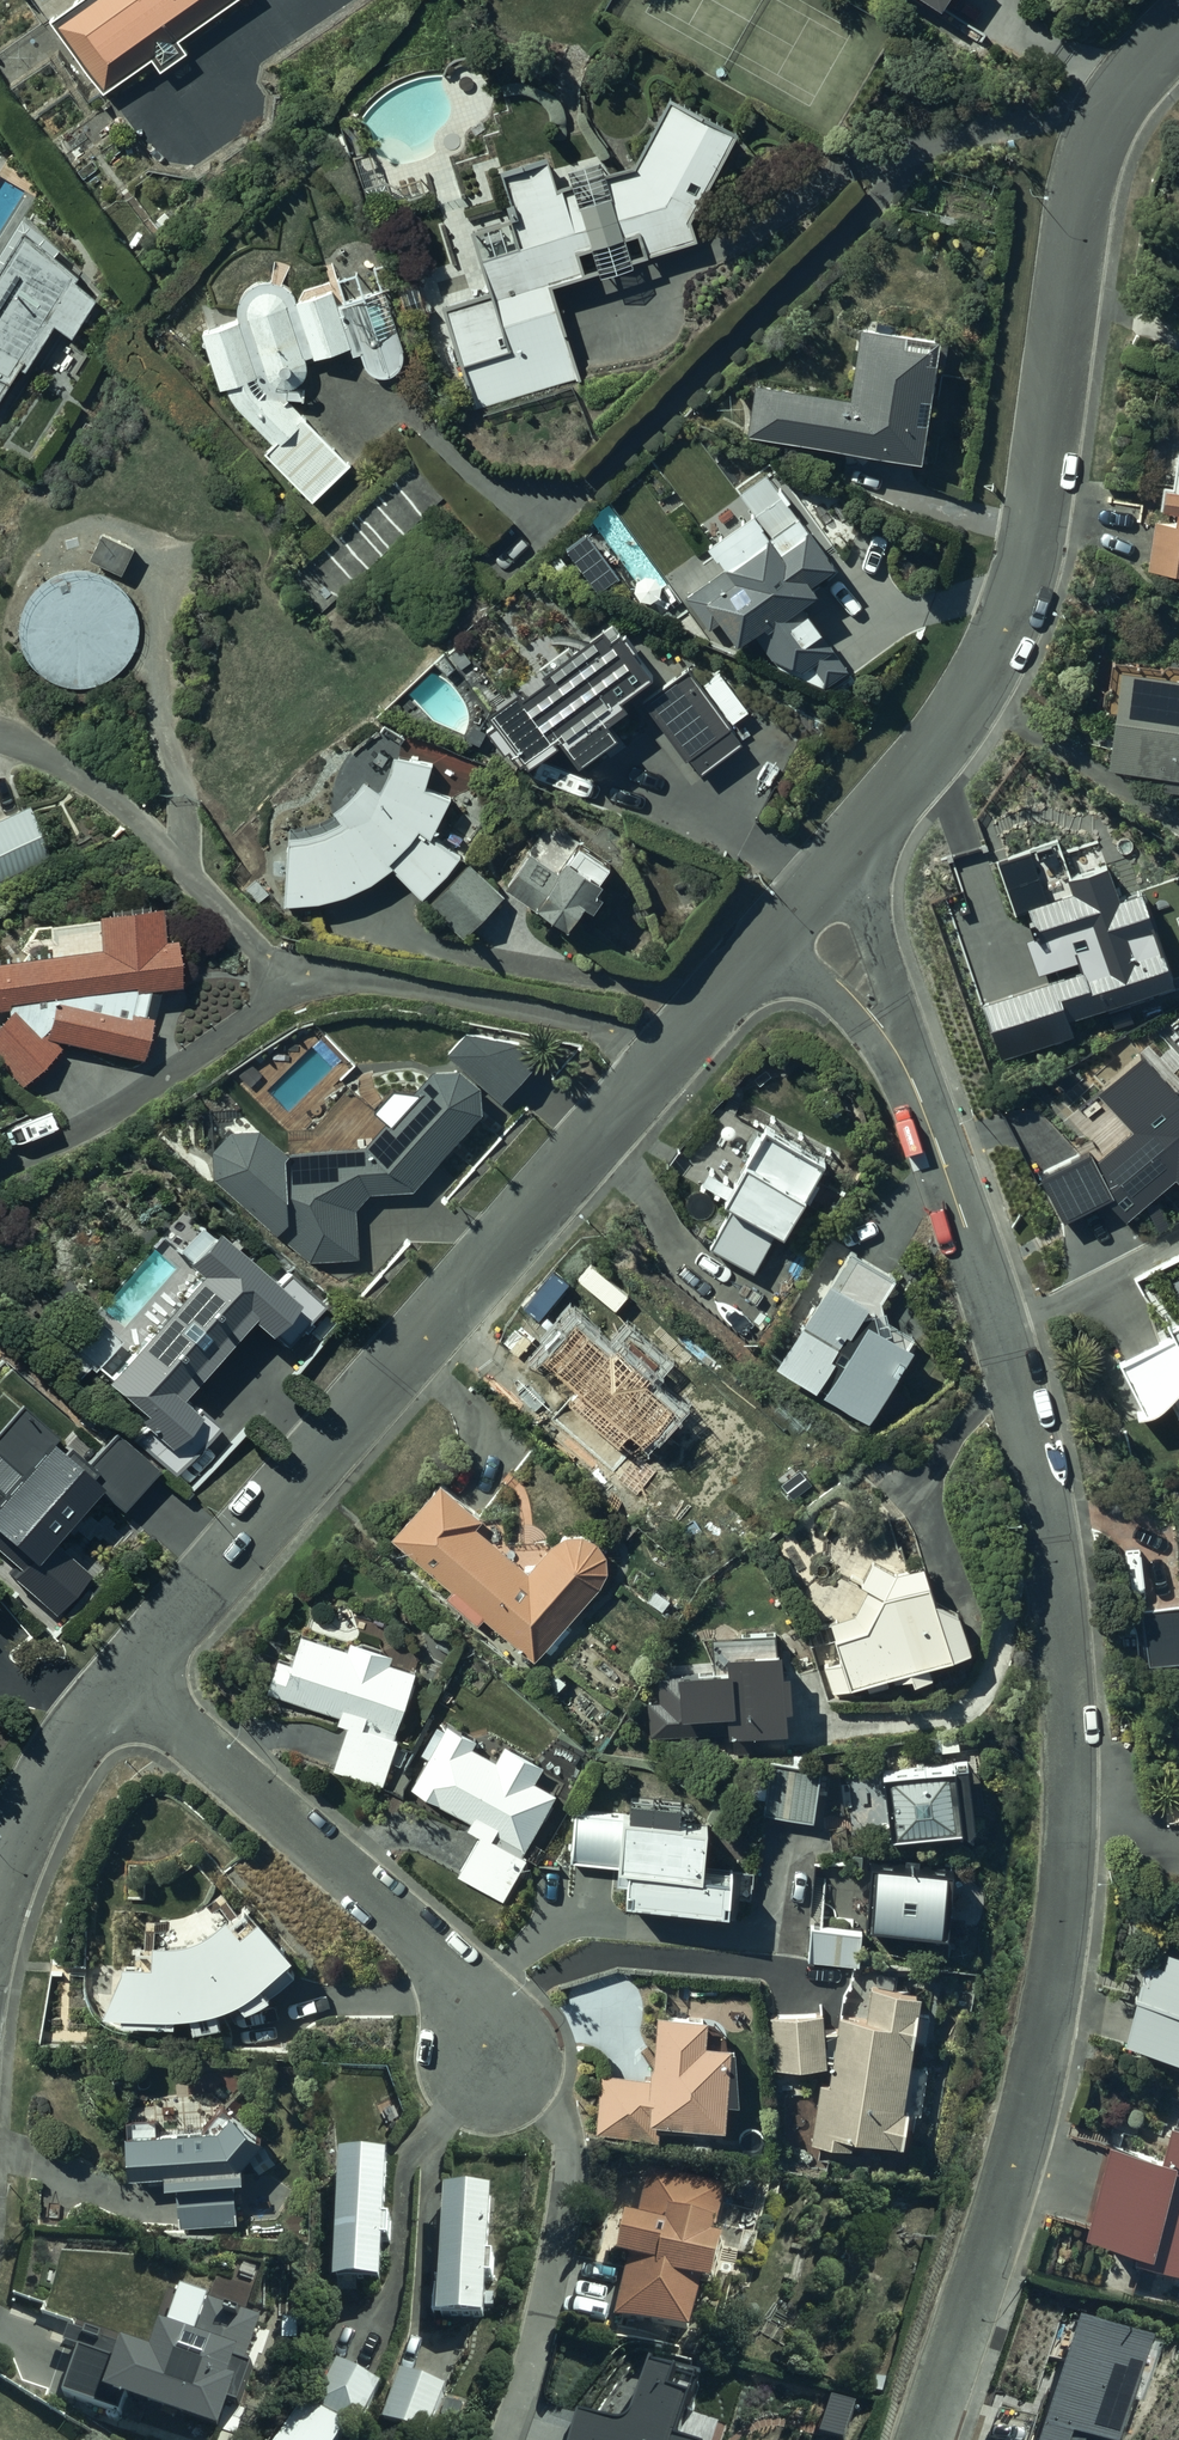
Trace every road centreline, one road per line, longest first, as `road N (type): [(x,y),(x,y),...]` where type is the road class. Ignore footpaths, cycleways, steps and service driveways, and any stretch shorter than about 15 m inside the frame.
road 1 (residential): [(800,908),(857,976),(927,1117),(966,1226),(1004,1343),(1060,1645),(1069,1775),(1039,2039),(1014,2166),(922,2439)]
road 2 (residential): [(1178,32),(1124,94),(1092,149),(1029,552),(998,641),(925,763),(800,908)]
road 3 (residential): [(688,1043),(125,1686)]
road 4 (residential): [(491,2065),(451,1966),(125,1686)]
road 5 (residential): [(509,2439),(555,2248),(566,2136),(491,2065)]
road 6 (residential): [(0,735),(99,793),(269,961),(307,977)]
road 7 (residential): [(307,977),(362,980),(688,1043)]
road 8 (residential): [(0,1166),(176,1075),(307,977)]
road 9 (residential): [(125,1686),(31,1819),(0,1898)]
road 10 (residential): [(800,908),(688,1043)]

